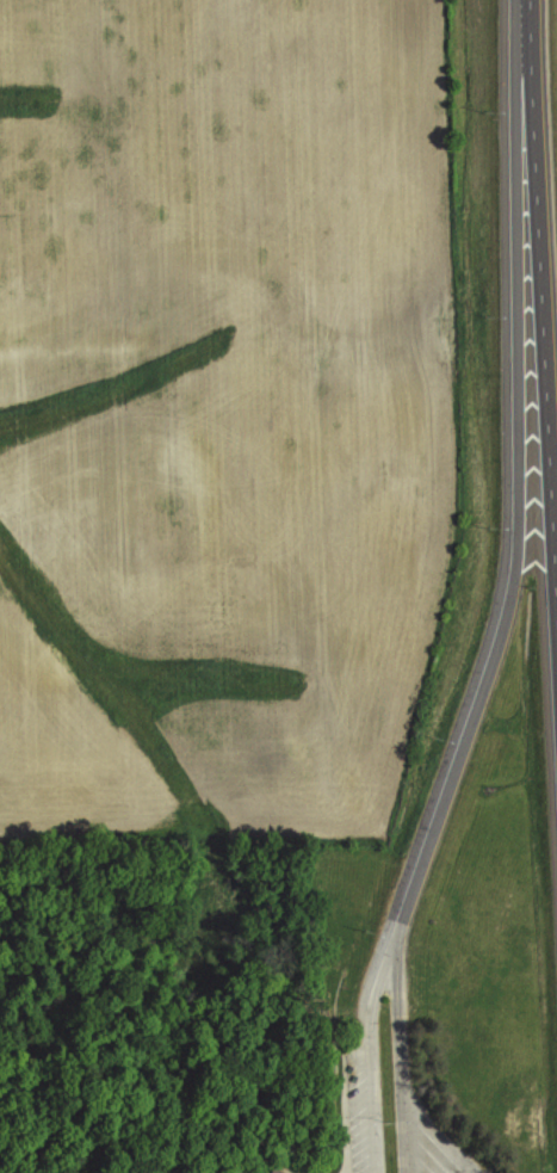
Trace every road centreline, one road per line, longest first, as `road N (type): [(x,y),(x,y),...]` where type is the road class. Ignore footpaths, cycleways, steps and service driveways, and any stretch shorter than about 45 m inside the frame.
road 1 (motorway): [(524,0),(514,45),(510,589),(470,722),(366,995),(376,1172)]
road 2 (motorway): [(526,0),(556,714)]
road 3 (motorway): [(389,930),(408,1097),(474,1172)]

